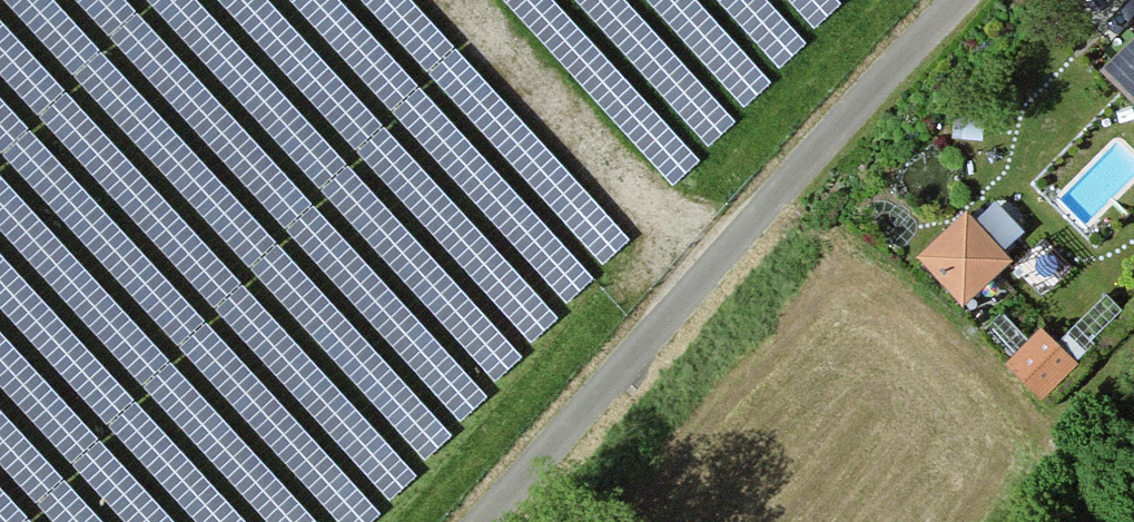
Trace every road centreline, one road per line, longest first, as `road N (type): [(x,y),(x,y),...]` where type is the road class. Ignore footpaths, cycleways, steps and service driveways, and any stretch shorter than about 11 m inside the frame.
road 1 (residential): [(976,0),(496,521)]
road 2 (track): [(719,272),(462,0)]

